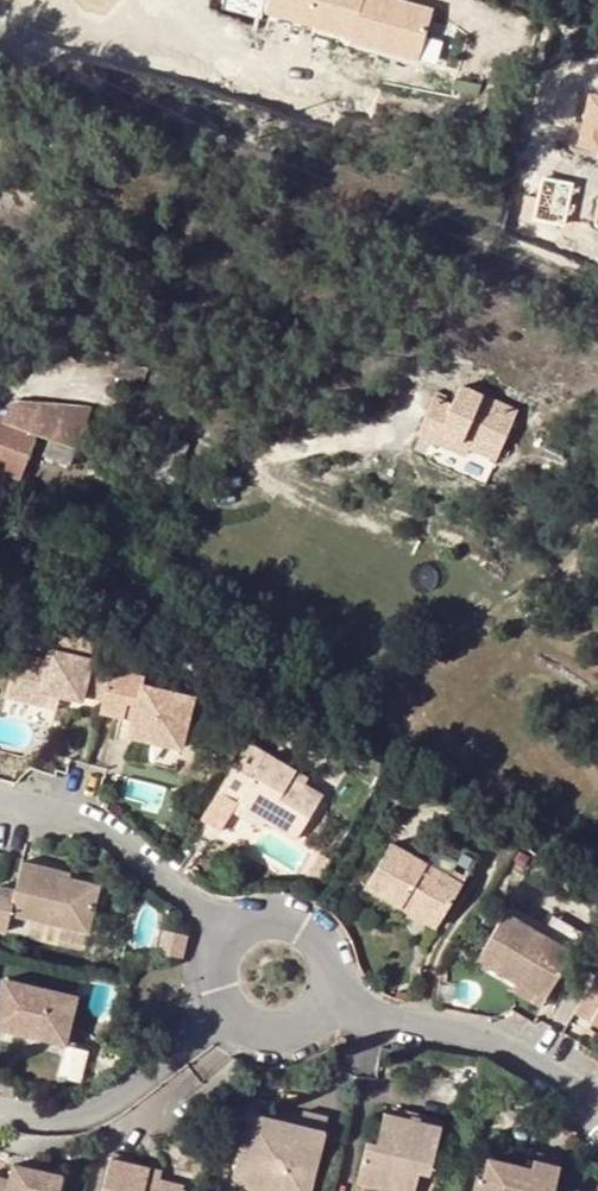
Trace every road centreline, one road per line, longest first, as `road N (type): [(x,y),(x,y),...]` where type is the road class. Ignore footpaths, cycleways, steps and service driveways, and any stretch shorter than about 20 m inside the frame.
road 1 (residential): [(330,998),(402,1024),(492,1035),(597,1099)]
road 2 (residential): [(0,798),(95,820),(232,939)]
road 3 (residential): [(232,1014),(110,1109),(71,1118),(0,1107)]
road 4 (residential): [(330,998),(331,958),(306,927),(267,919),(232,939)]

